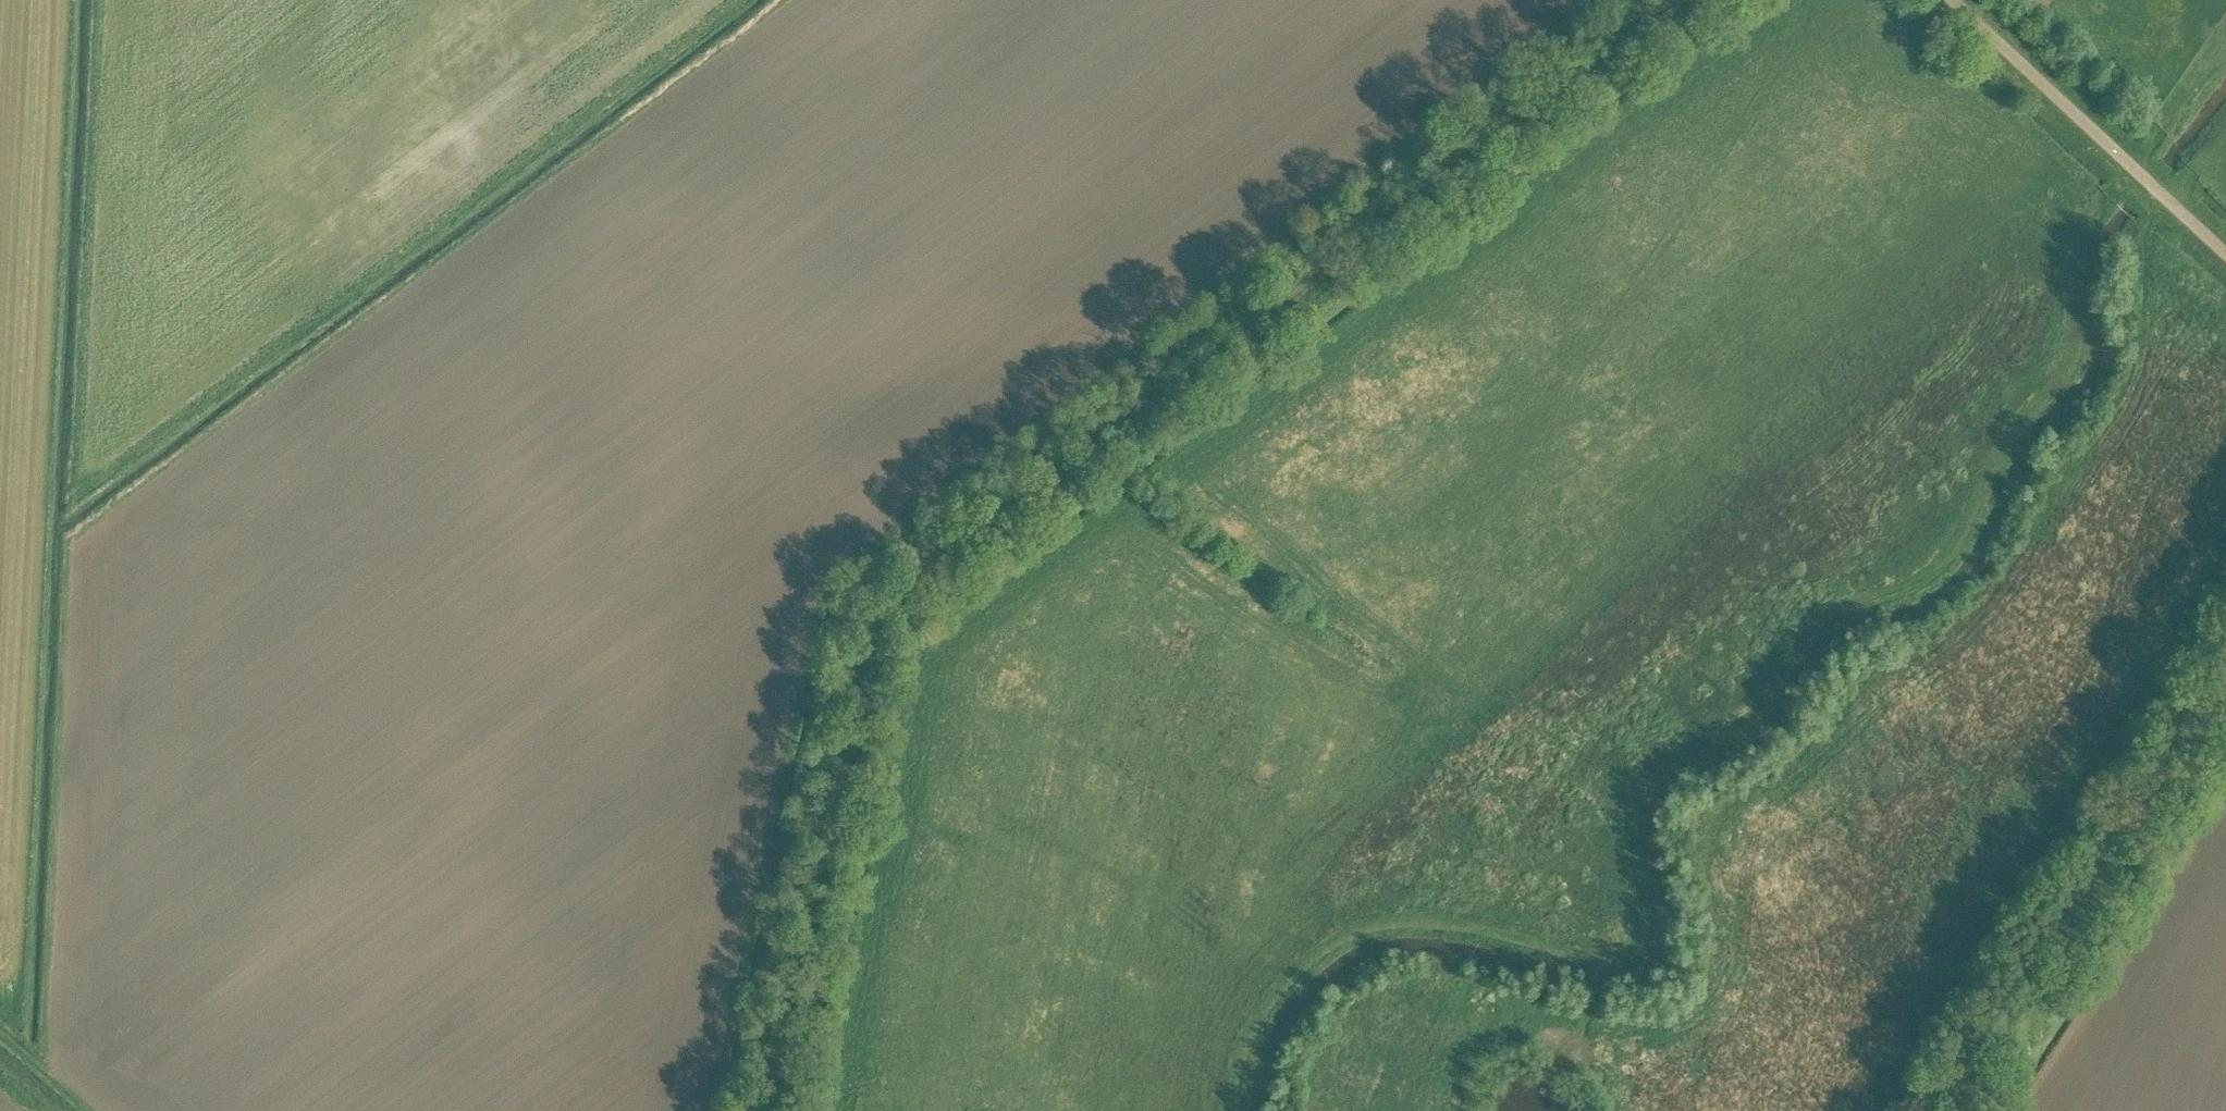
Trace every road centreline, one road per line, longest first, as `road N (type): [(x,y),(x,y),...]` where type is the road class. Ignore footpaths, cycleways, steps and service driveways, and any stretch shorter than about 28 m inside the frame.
road 1 (track): [(1669,0),(906,589),(880,621),(771,1110)]
road 2 (unclassified): [(2225,255),(1952,0)]

